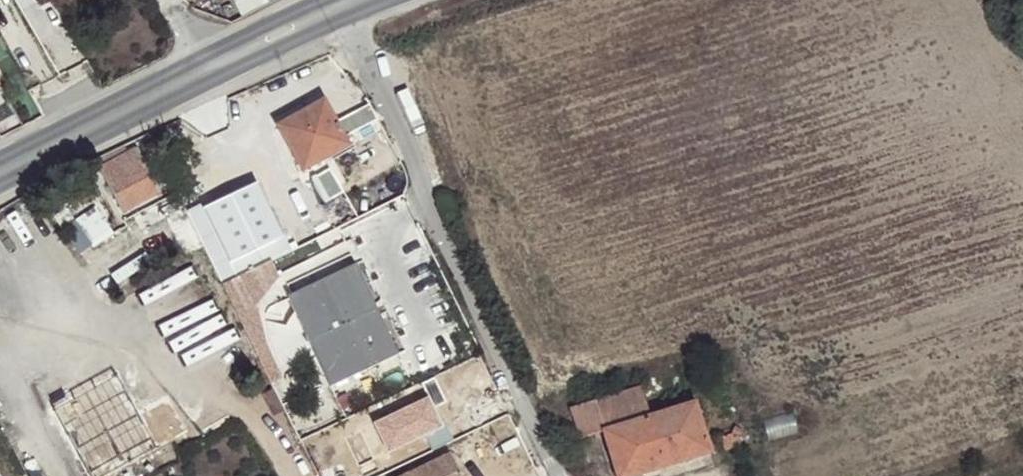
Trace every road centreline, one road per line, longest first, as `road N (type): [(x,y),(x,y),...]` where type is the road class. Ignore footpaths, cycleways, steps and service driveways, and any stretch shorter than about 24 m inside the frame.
road 1 (residential): [(351,2),(570,475)]
road 2 (secondary): [(210,70),(0,171)]
road 3 (secondary): [(351,2),(210,70)]

